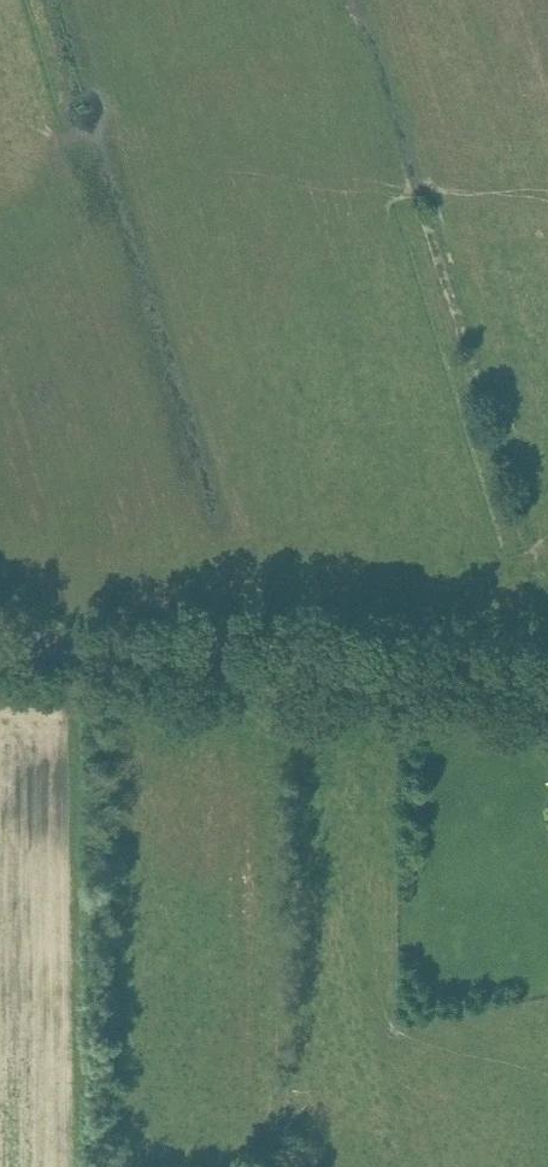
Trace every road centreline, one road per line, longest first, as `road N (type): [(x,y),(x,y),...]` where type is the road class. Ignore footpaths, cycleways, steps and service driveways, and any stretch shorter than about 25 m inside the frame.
road 1 (unclassified): [(547,674),(0,640)]

